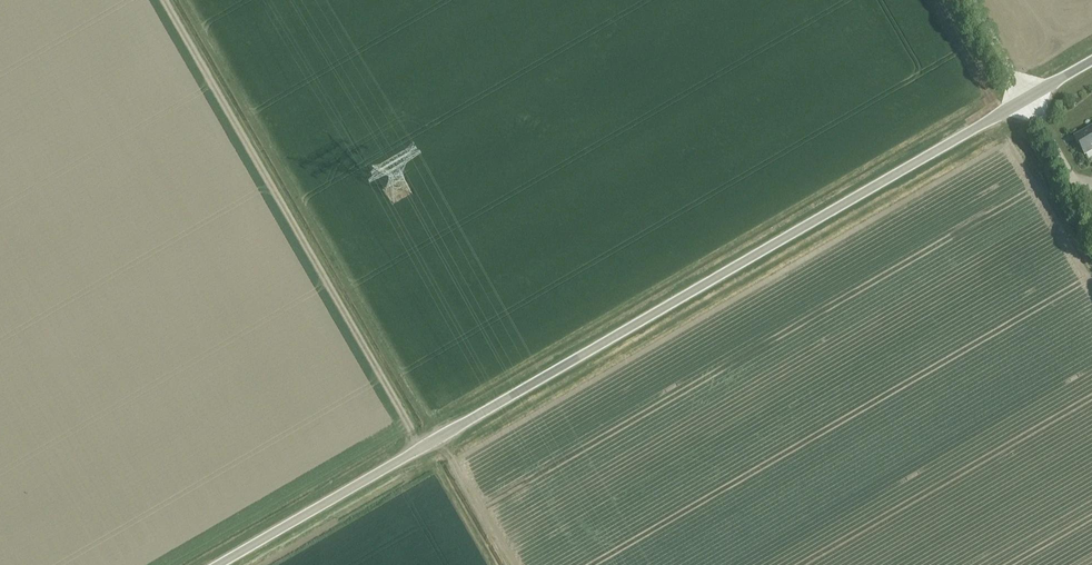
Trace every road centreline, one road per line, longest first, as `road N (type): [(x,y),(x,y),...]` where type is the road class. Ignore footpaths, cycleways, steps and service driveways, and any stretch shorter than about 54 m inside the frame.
road 1 (unclassified): [(217,564),(1091,59)]

